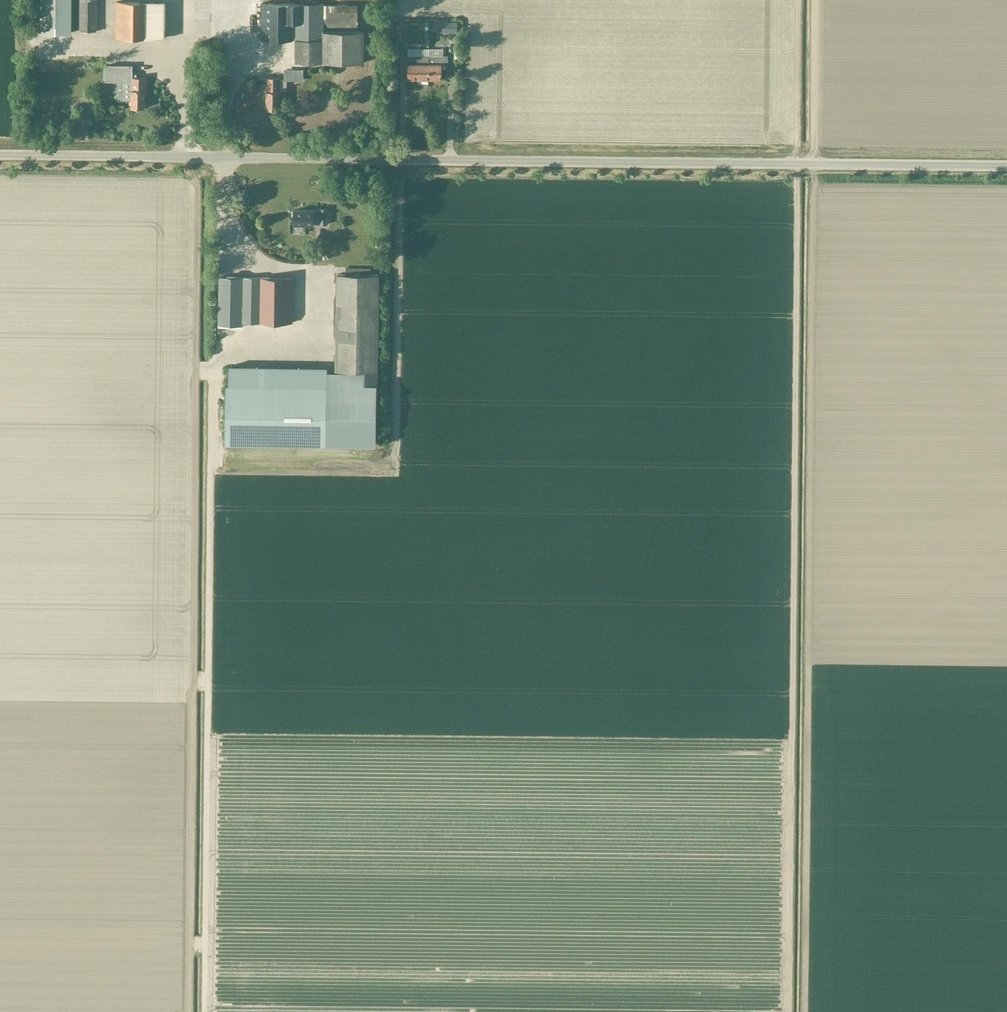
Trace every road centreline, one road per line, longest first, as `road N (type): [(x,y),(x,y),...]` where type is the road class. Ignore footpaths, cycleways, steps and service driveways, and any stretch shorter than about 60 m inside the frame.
road 1 (unclassified): [(1006,166),(0,156)]

